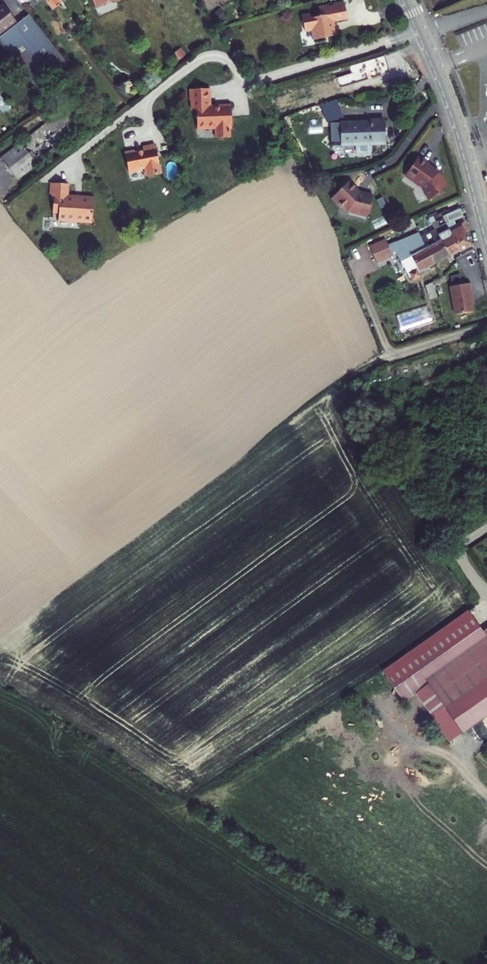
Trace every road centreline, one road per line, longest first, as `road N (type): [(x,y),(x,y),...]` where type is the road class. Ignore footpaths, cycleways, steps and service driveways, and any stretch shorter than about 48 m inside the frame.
road 1 (tertiary): [(412,12),(457,121),(486,233)]

